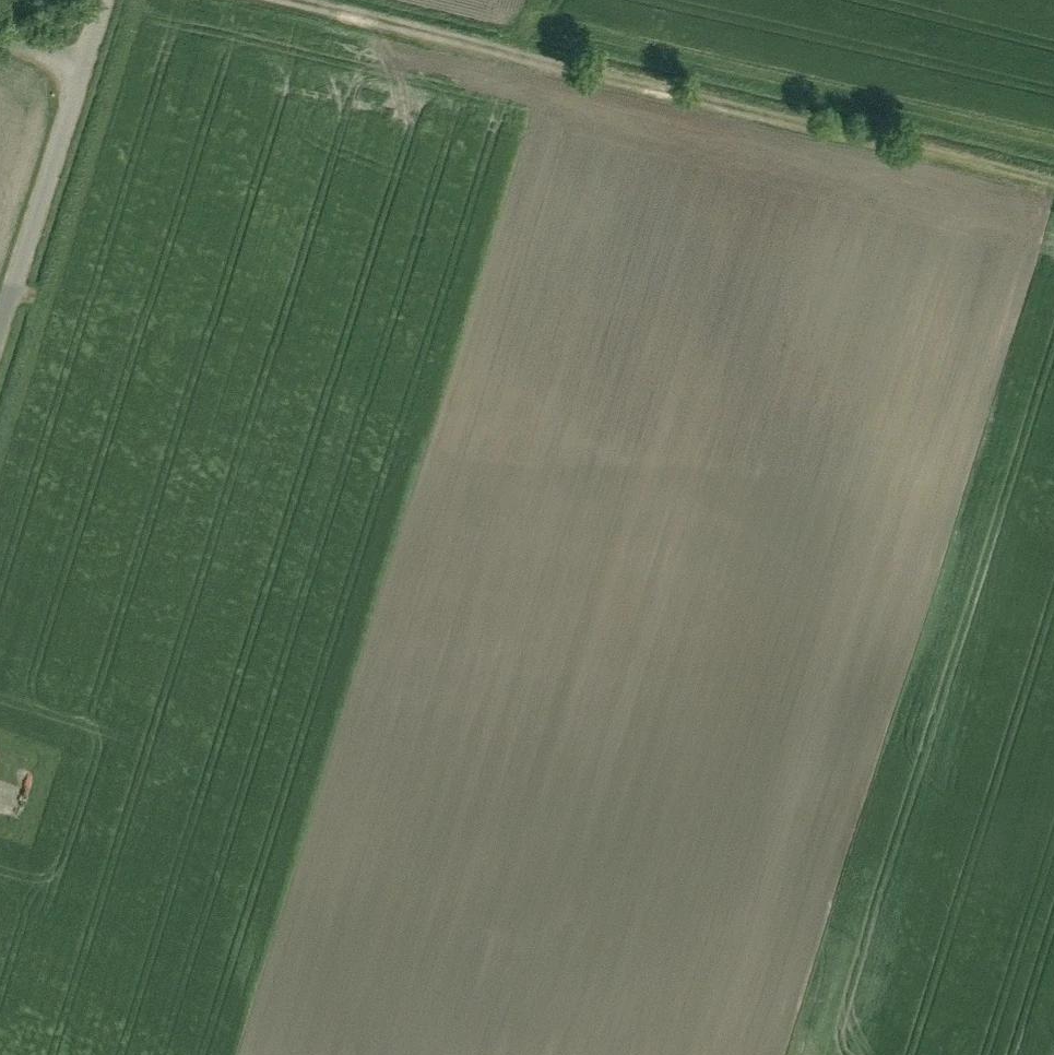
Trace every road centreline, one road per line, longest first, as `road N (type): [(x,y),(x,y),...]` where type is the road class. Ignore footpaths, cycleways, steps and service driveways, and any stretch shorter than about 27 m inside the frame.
road 1 (track): [(283,0),(1053,184)]
road 2 (unclassified): [(0,334),(105,0)]

